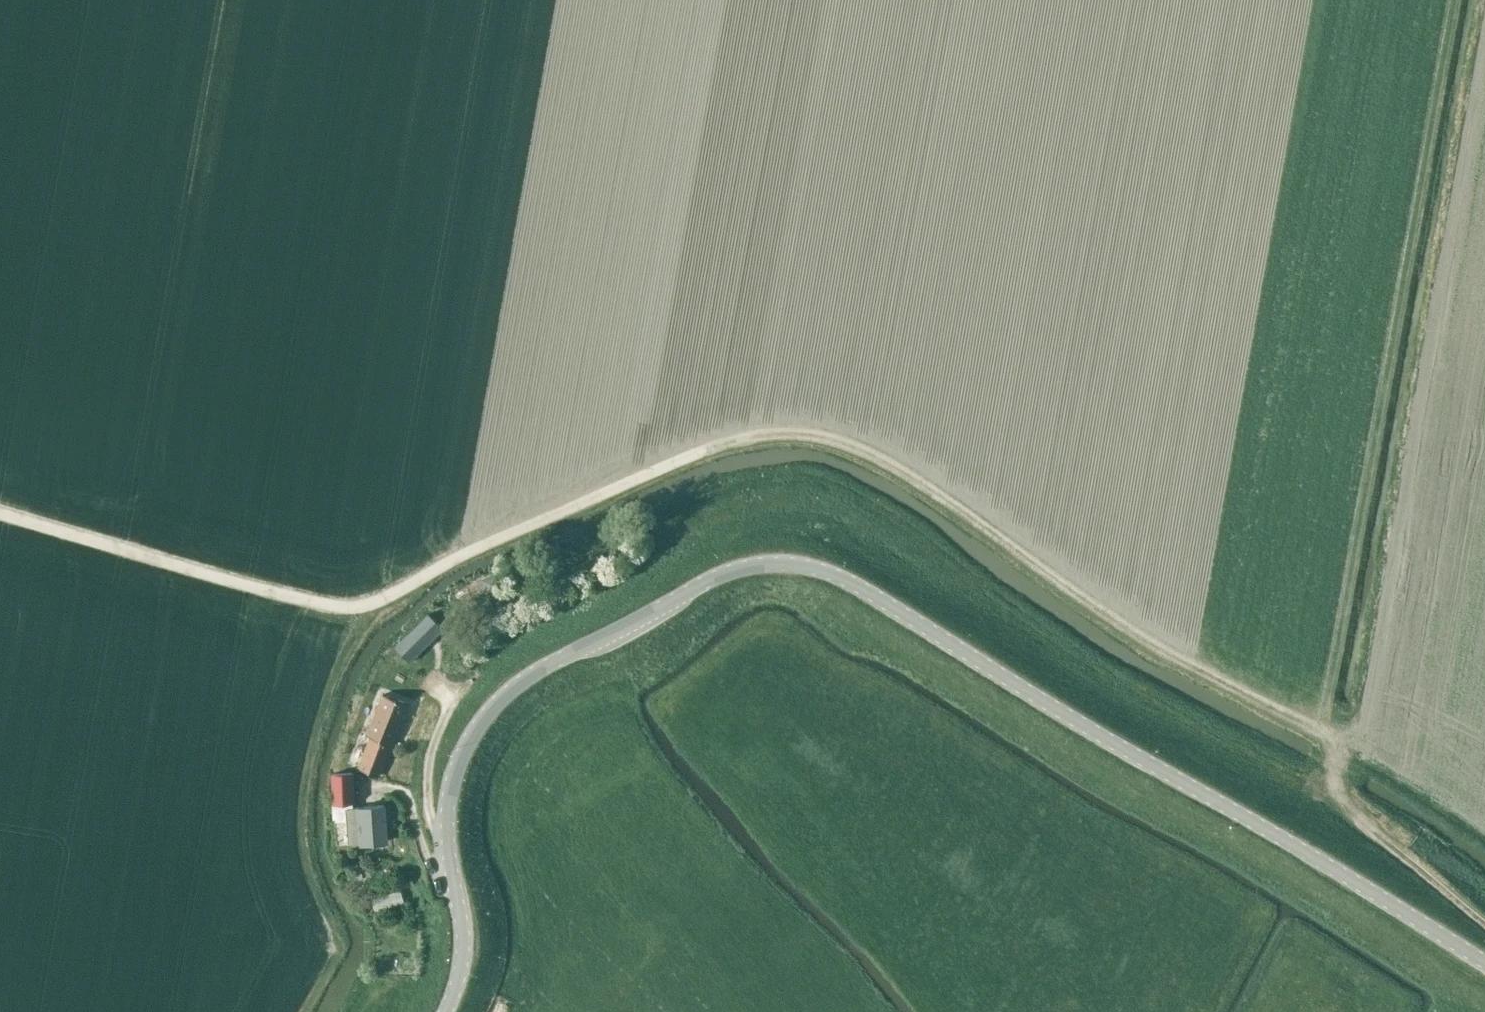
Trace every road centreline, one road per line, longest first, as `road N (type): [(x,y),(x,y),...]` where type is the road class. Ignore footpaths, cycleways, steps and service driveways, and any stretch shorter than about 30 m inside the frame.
road 1 (tertiary): [(443,1011),(462,947),(447,789),(479,721),(506,690),(696,584),(777,561),(860,587),(1484,965)]

